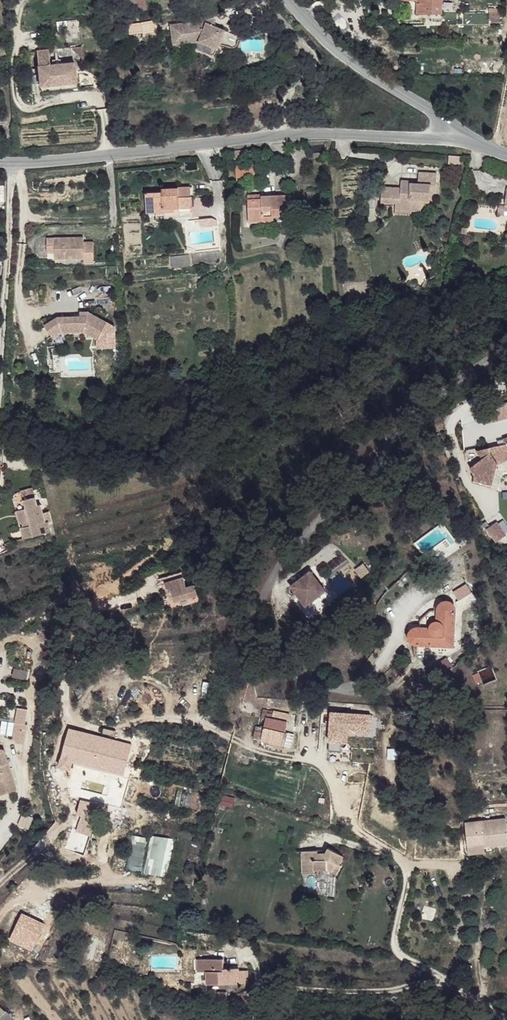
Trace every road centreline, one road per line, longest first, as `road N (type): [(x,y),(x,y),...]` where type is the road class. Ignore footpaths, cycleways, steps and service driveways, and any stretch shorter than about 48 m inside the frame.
road 1 (unclassified): [(506,387),(346,475),(273,557),(260,612),(278,649),(306,677),(355,696),(384,683),(398,620),(454,579)]
road 2 (unclassified): [(373,840),(334,827),(306,760),(186,727),(129,723),(108,731),(76,720),(53,693),(72,593),(115,577)]
road 3 (unclassified): [(373,840),(351,847),(316,835),(241,831),(214,866),(207,915),(224,946),(267,986),(437,993)]
road 4 (tertiary): [(466,141),(294,133),(0,161)]
road 5 (tertiary): [(466,141),(316,36),(283,0)]
road 6 (unclassified): [(437,993),(405,975),(410,870),(400,849),(373,840)]

